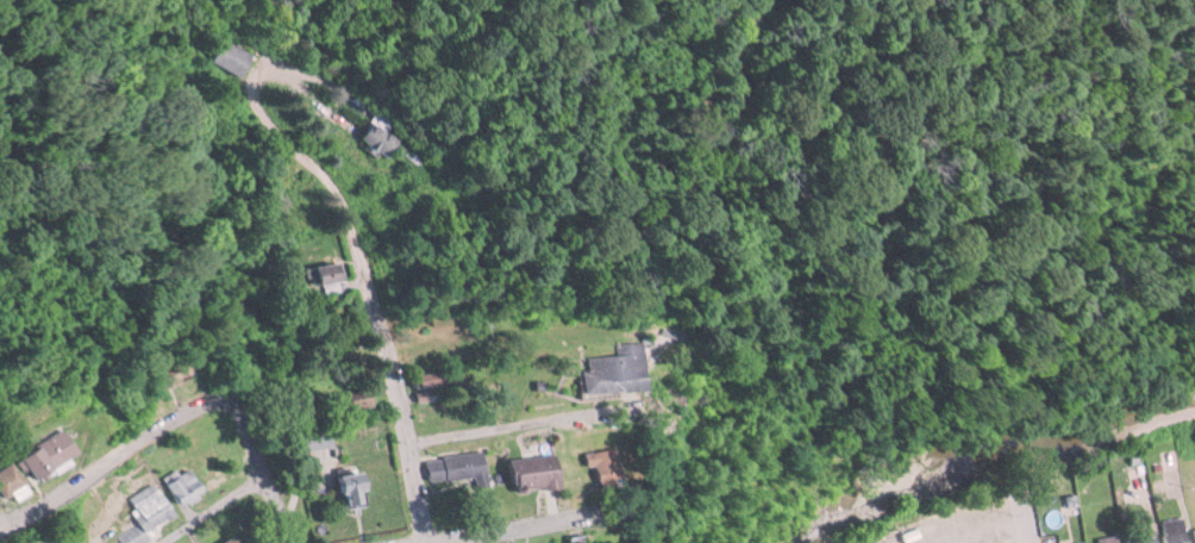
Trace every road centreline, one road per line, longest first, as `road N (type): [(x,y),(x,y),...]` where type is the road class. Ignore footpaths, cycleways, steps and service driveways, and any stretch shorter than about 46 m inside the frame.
road 1 (residential): [(426,538),(384,332),(349,224),(324,169),(275,130)]
road 2 (residential): [(0,524),(217,392)]
road 3 (residential): [(298,542),(217,392)]
road 4 (residential): [(148,542),(267,473)]

